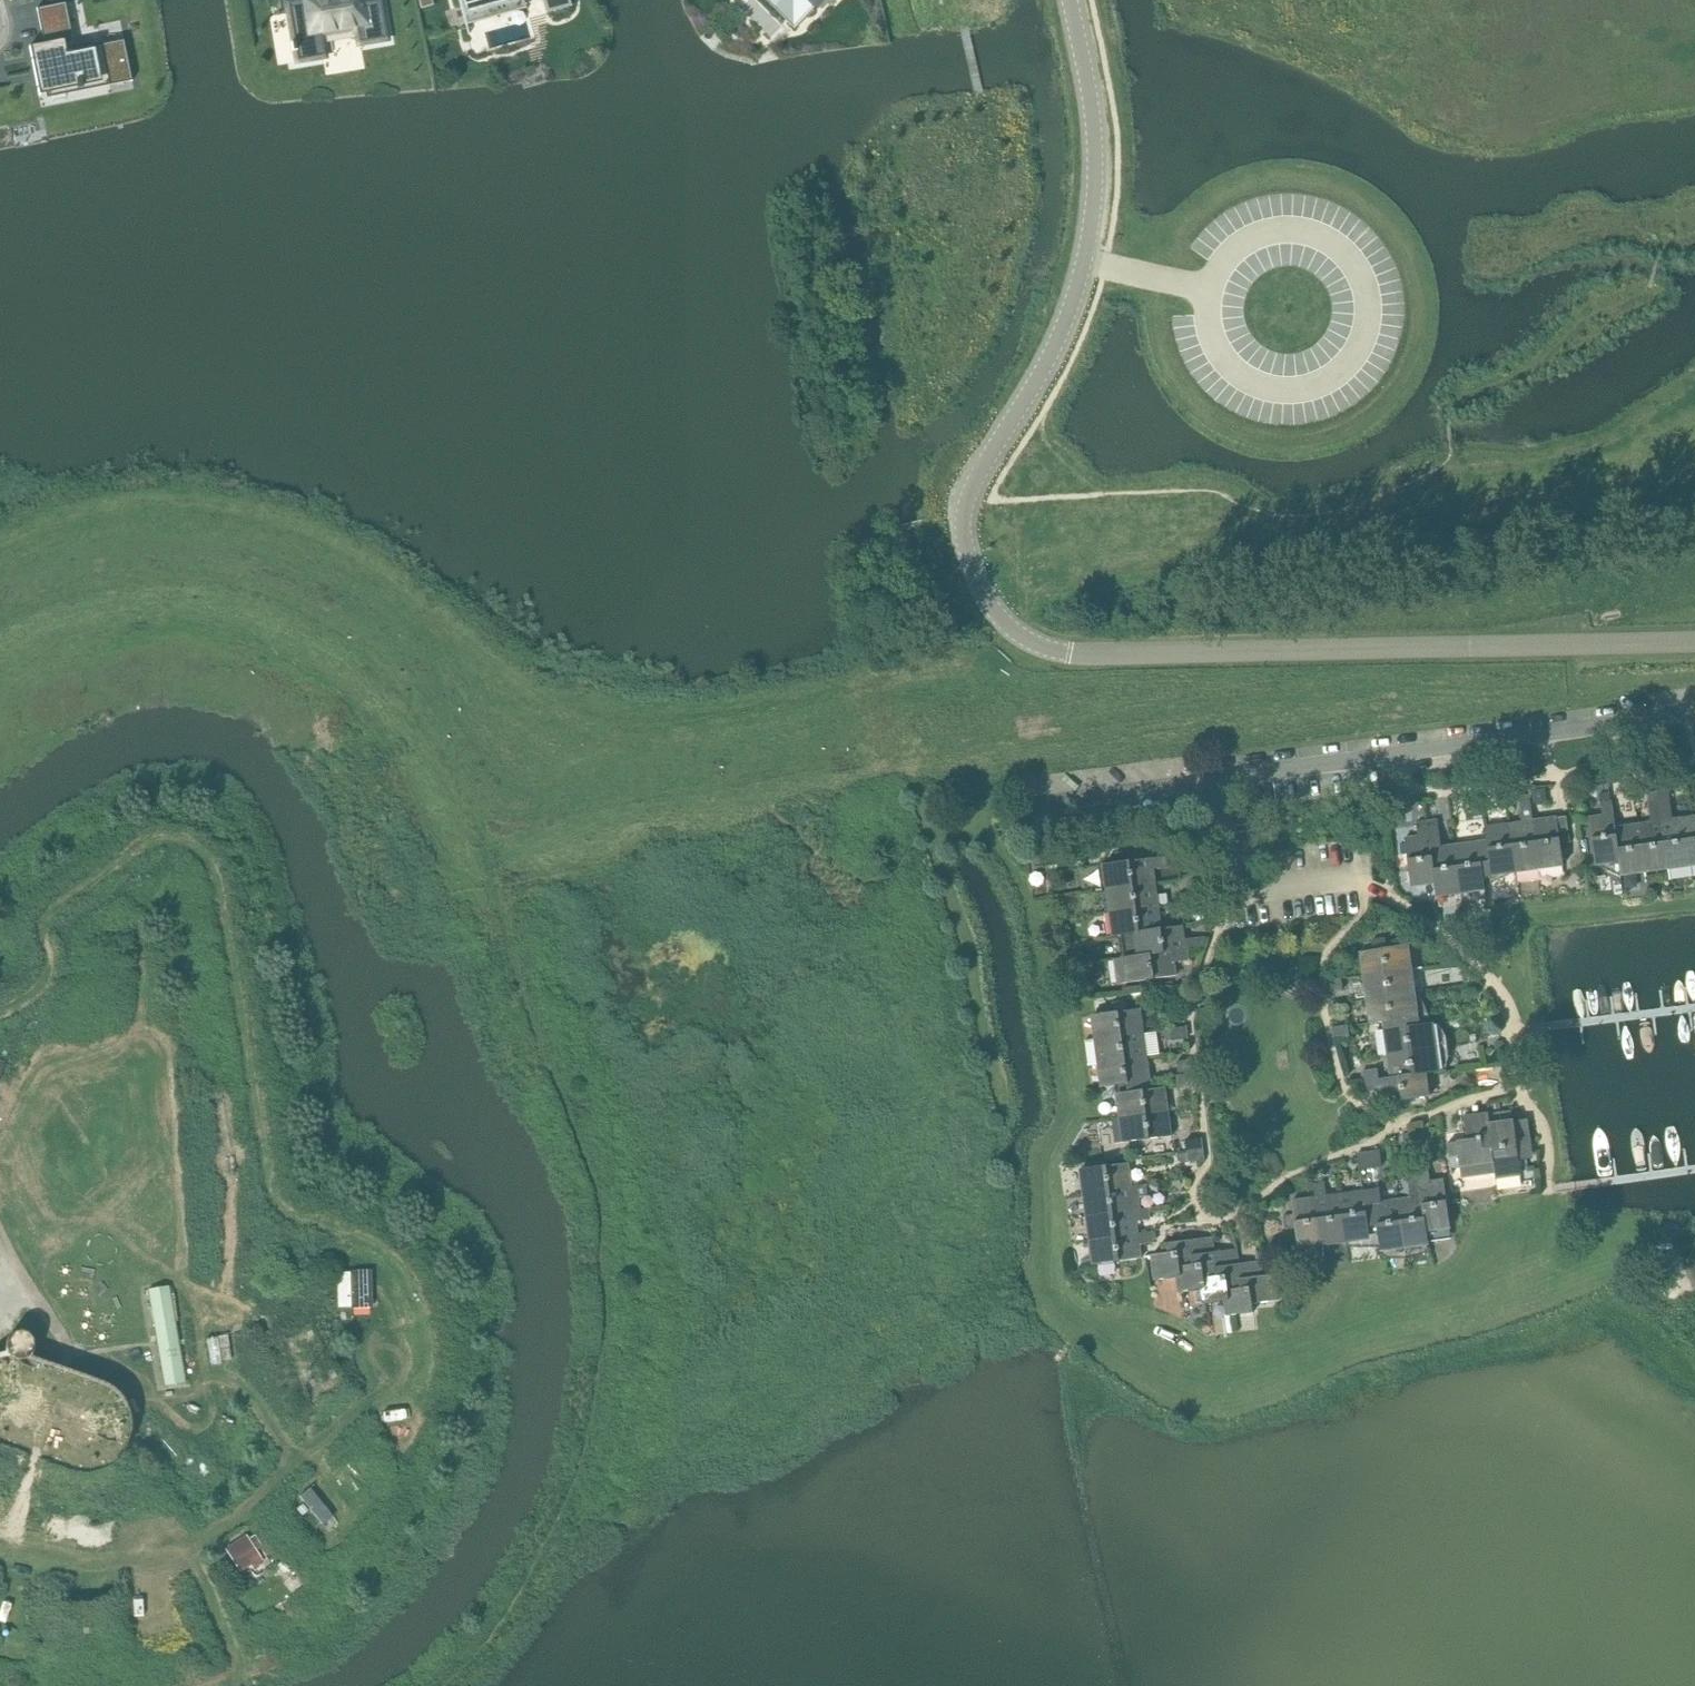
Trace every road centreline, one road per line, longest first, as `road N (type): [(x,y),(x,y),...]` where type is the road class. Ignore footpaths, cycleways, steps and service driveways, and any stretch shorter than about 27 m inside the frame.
road 1 (track): [(0,549),(86,511),(168,505),(258,518),(395,582),(529,693),(590,720),(657,718),(964,672),(1022,638)]
road 2 (residential): [(1266,653),(1046,648),(1001,620),(970,566),(965,501),(1055,344),(1090,233),(1095,136),(1070,0)]
road 3 (track): [(0,626),(58,598),(130,583),(235,588),(327,623),(363,652),(424,728),(472,820),(494,887)]
road 4 (residential): [(1547,1190),(1544,1132),(1515,1091),(1509,1017),(1493,985),(1358,878),(1230,894),(1214,781)]
road 5 (track): [(0,1543),(126,1555),(184,1546),(221,1529),(391,1384),(399,1356),(392,1315)]
road 6 (residential): [(1214,781),(1694,714)]
road 7 (residential): [(1266,653),(1694,642)]
road 8 (residential): [(1032,806),(1214,781)]
road 9 (track): [(0,1238),(70,1352)]

